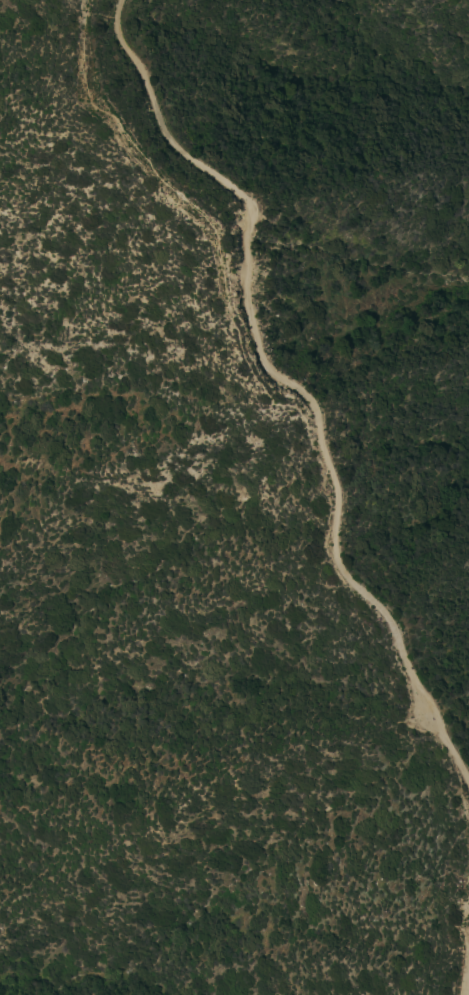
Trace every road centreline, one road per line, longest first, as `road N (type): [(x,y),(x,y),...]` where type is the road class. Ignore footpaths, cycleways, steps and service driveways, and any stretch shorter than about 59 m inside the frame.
road 1 (track): [(119,0),(117,36),(141,72),(165,136),(247,201),(248,314),(265,368),(300,391),(317,415),(336,501),(334,561),(392,626),(468,789)]

